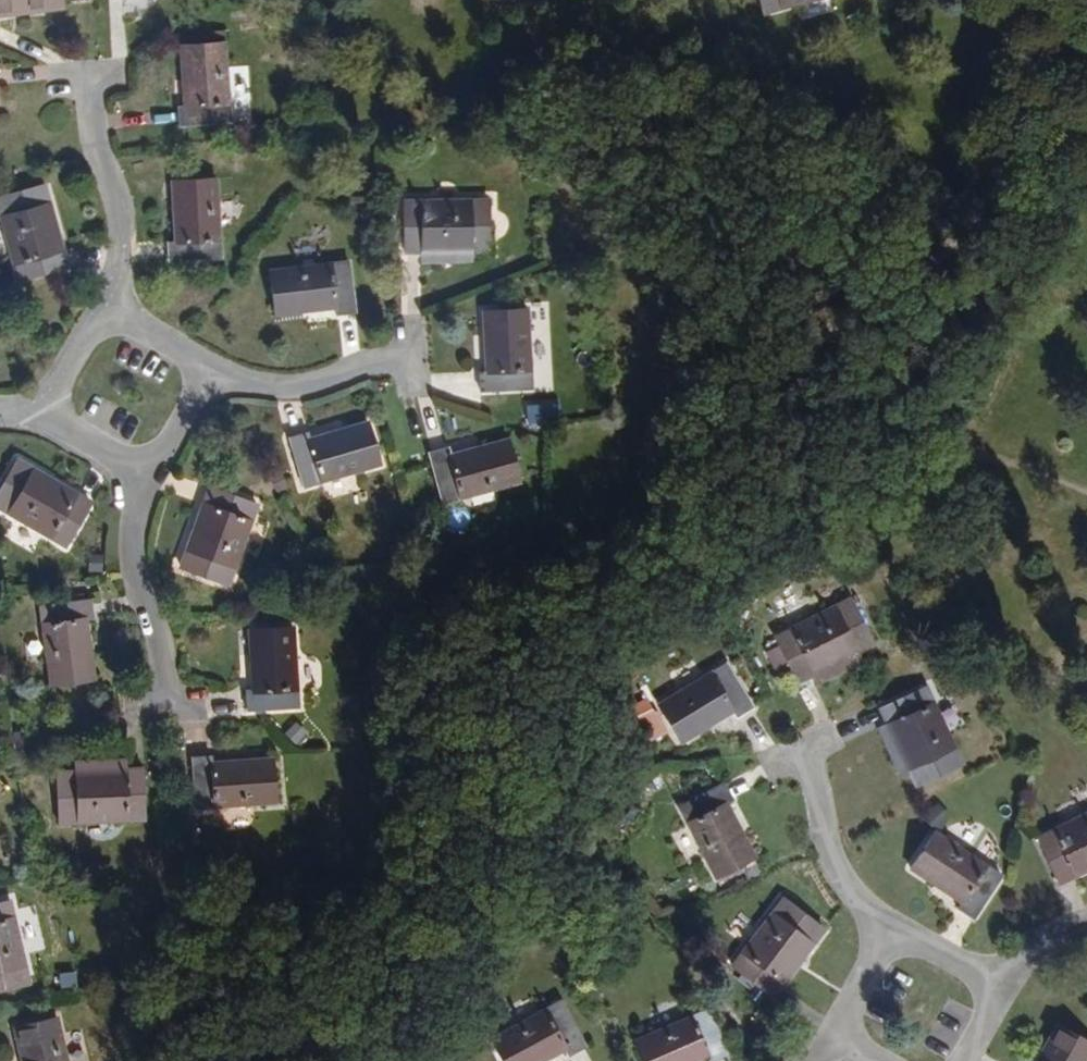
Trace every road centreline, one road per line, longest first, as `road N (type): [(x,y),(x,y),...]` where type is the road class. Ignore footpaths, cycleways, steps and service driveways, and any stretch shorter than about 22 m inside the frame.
road 1 (track): [(485,0),(552,9),(608,48),(655,100),(718,285),(815,231),(932,115),(1086,45)]
road 2 (track): [(1086,501),(703,381)]
road 3 (residential): [(88,80),(117,307)]
road 4 (residential): [(165,706),(145,482)]
road 5 (residential): [(815,760),(844,868),(895,948)]
road 6 (residential): [(418,359),(352,377),(219,379)]
road 7 (residential): [(145,482),(219,379)]
road 8 (residential): [(219,379),(117,307)]
road 9 (residential): [(117,307),(48,410)]
road 10 (residential): [(48,410),(145,482)]

